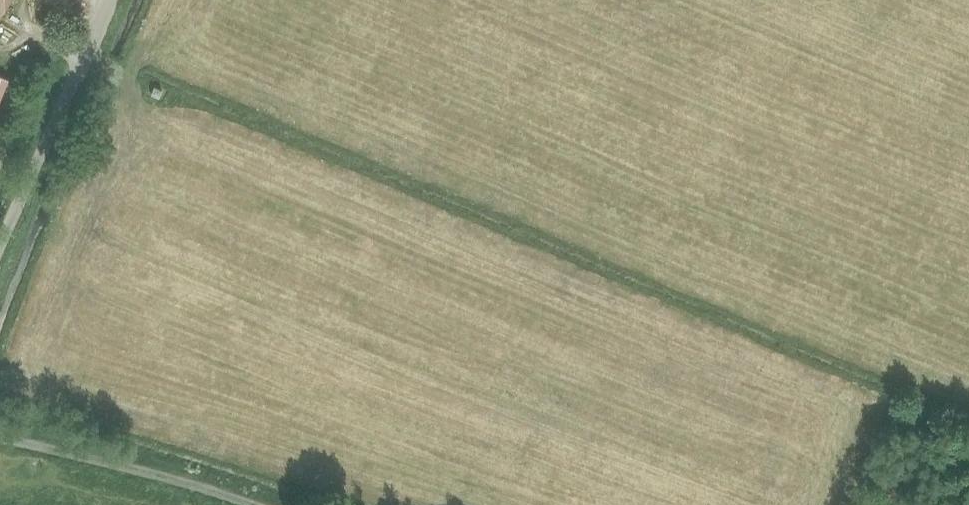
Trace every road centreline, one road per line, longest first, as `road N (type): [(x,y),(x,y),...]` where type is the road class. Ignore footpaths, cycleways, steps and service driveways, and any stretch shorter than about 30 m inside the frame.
road 1 (unclassified): [(0,245),(107,0)]

